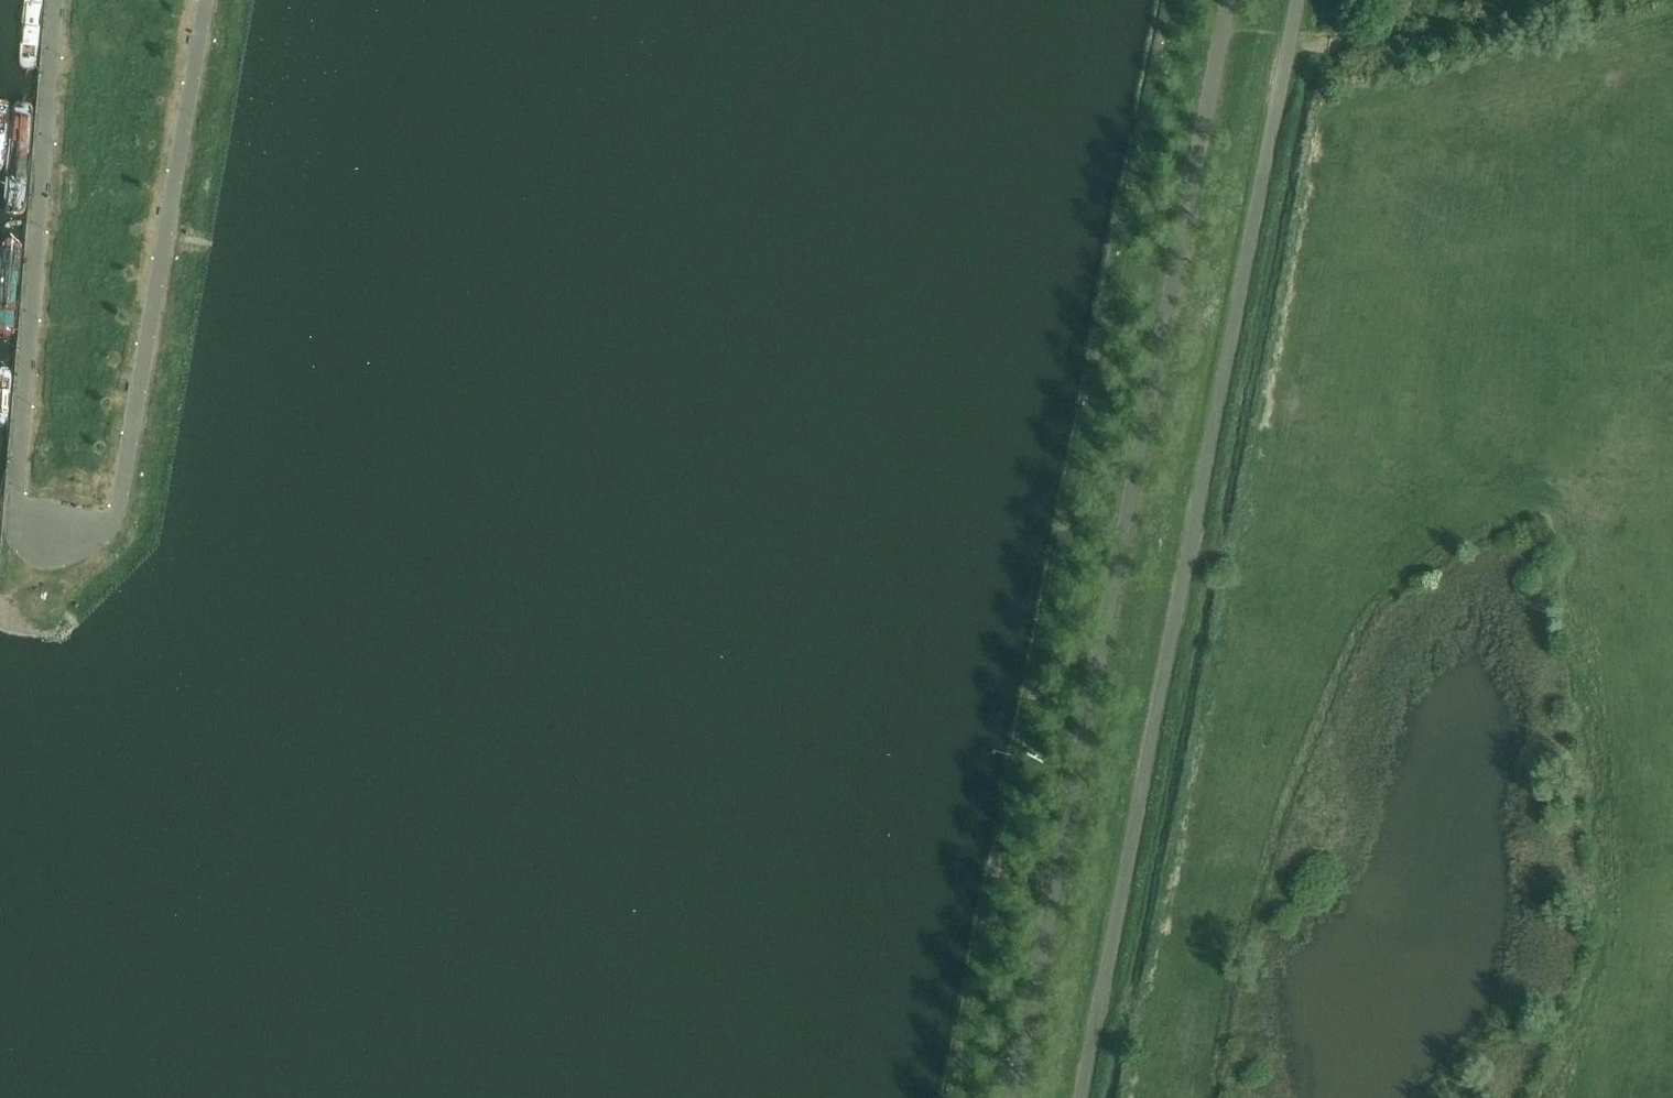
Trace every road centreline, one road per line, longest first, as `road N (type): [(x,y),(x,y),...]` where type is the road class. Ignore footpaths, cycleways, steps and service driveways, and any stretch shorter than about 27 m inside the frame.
road 1 (unclassified): [(1091,1097),(1309,0)]
road 2 (unclassified): [(1013,1097),(1231,0)]

